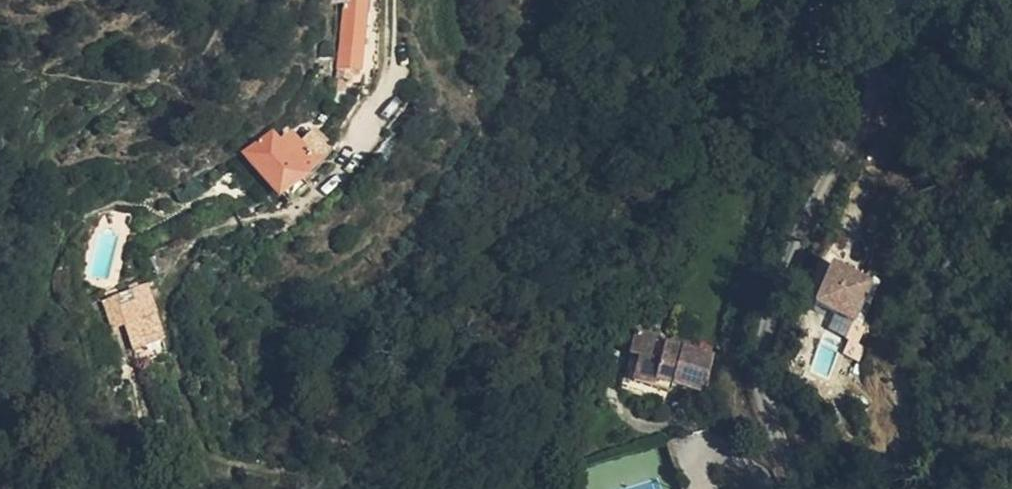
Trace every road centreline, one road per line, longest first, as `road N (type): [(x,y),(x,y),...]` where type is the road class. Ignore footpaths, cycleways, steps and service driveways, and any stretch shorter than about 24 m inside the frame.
road 1 (residential): [(796,488),(762,345),(782,270),(876,65),(864,0)]
road 2 (track): [(393,0),(377,115),(326,184),(283,217),(159,264)]

